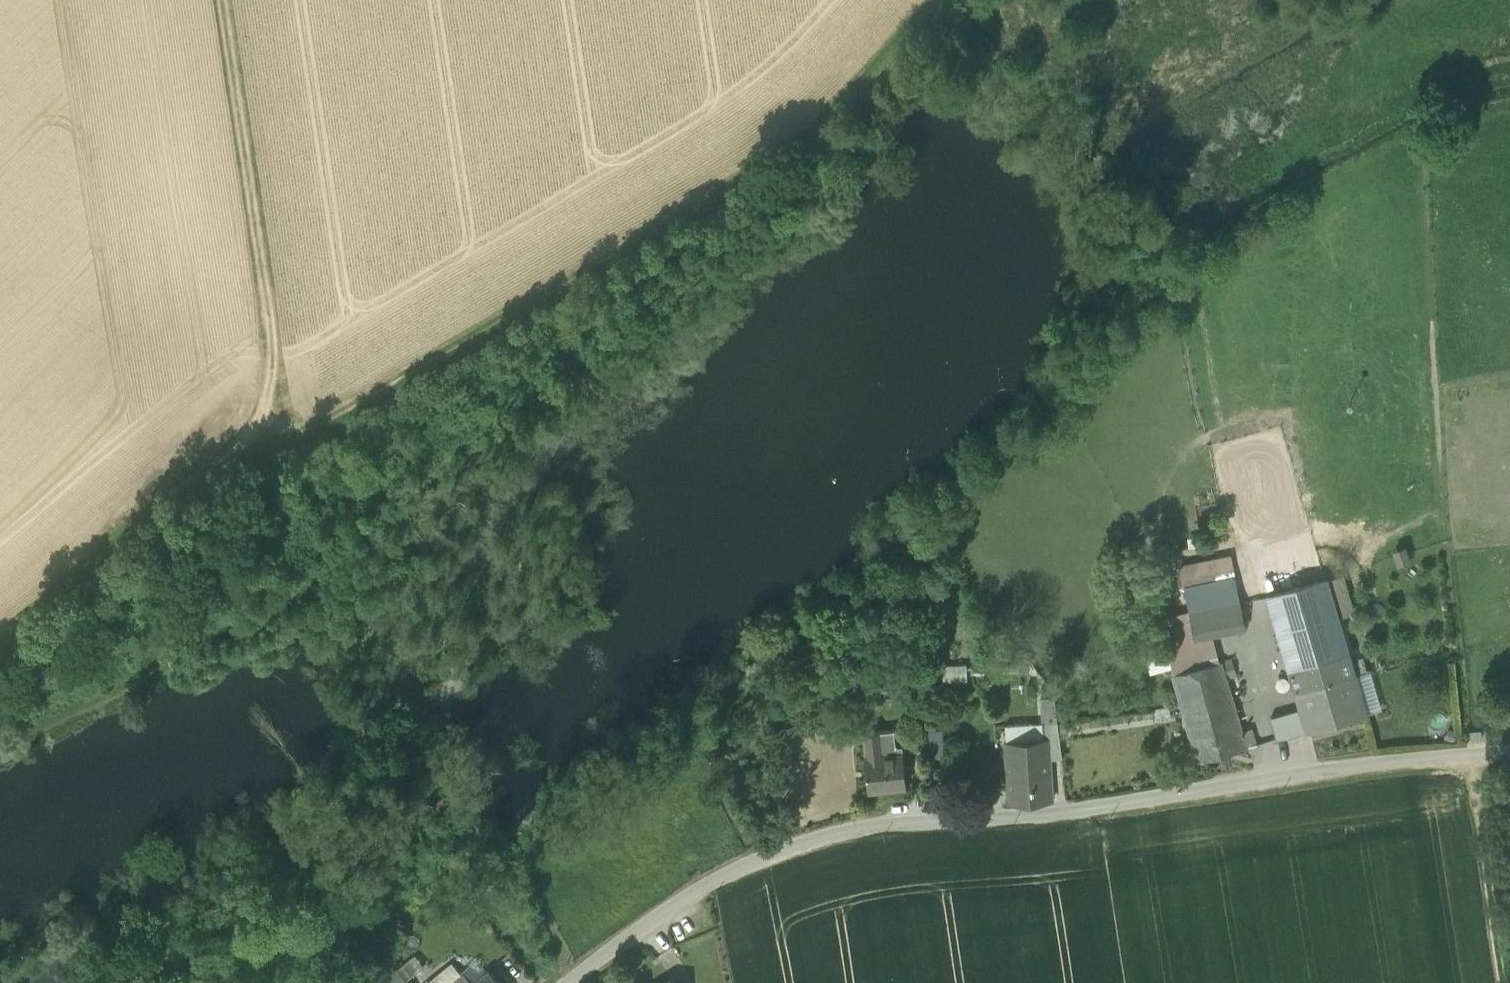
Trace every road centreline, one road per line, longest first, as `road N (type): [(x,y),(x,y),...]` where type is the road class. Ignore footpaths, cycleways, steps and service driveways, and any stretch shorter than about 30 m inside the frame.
road 1 (unclassified): [(1509,751),(1294,773),(1097,815),(870,822),(751,864),(565,982)]
road 2 (track): [(273,457),(313,442),(767,166),(935,0)]
road 3 (track): [(0,631),(198,472),(273,457),(273,369),(218,0)]
road 4 (track): [(1509,982),(1477,754)]

